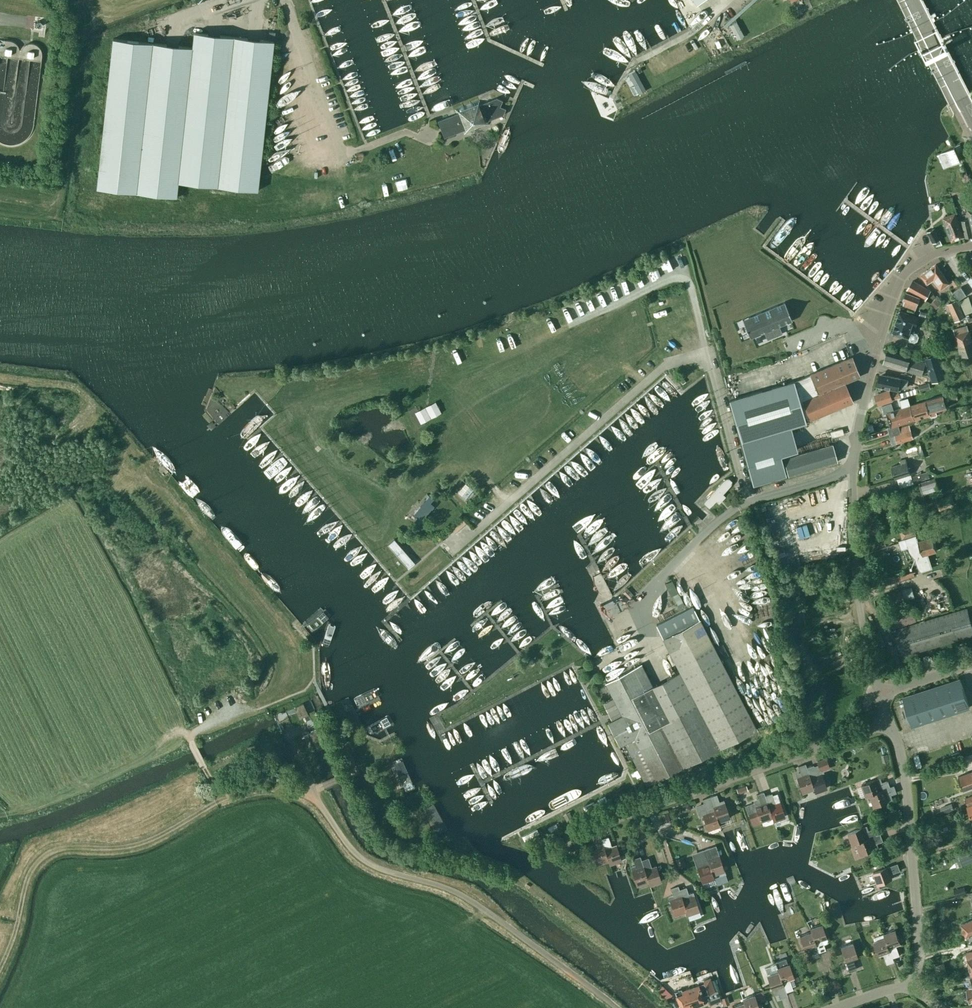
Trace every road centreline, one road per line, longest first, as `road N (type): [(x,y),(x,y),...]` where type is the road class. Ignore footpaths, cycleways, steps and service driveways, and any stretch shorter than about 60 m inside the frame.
road 1 (track): [(184,526),(279,635),(287,656),(263,700),(187,734),(190,740),(222,792),(316,796)]
road 2 (unclassified): [(618,1007),(462,895),(361,857),(321,805),(290,740)]
road 3 (residential): [(574,839),(889,723)]
road 4 (track): [(230,795),(127,848),(64,847),(45,856),(27,875),(0,966)]
road 5 (residential): [(853,464),(901,278),(930,256),(971,245)]
road 6 (residential): [(910,988),(919,941),(906,782),(889,723)]
road 7 (residential): [(879,694),(854,569),(853,464)]
road 8 (track): [(642,385),(614,363),(590,367),(480,457)]
road 9 (tertiary): [(971,118),(913,0)]
road 10 (residential): [(737,507),(853,464)]

